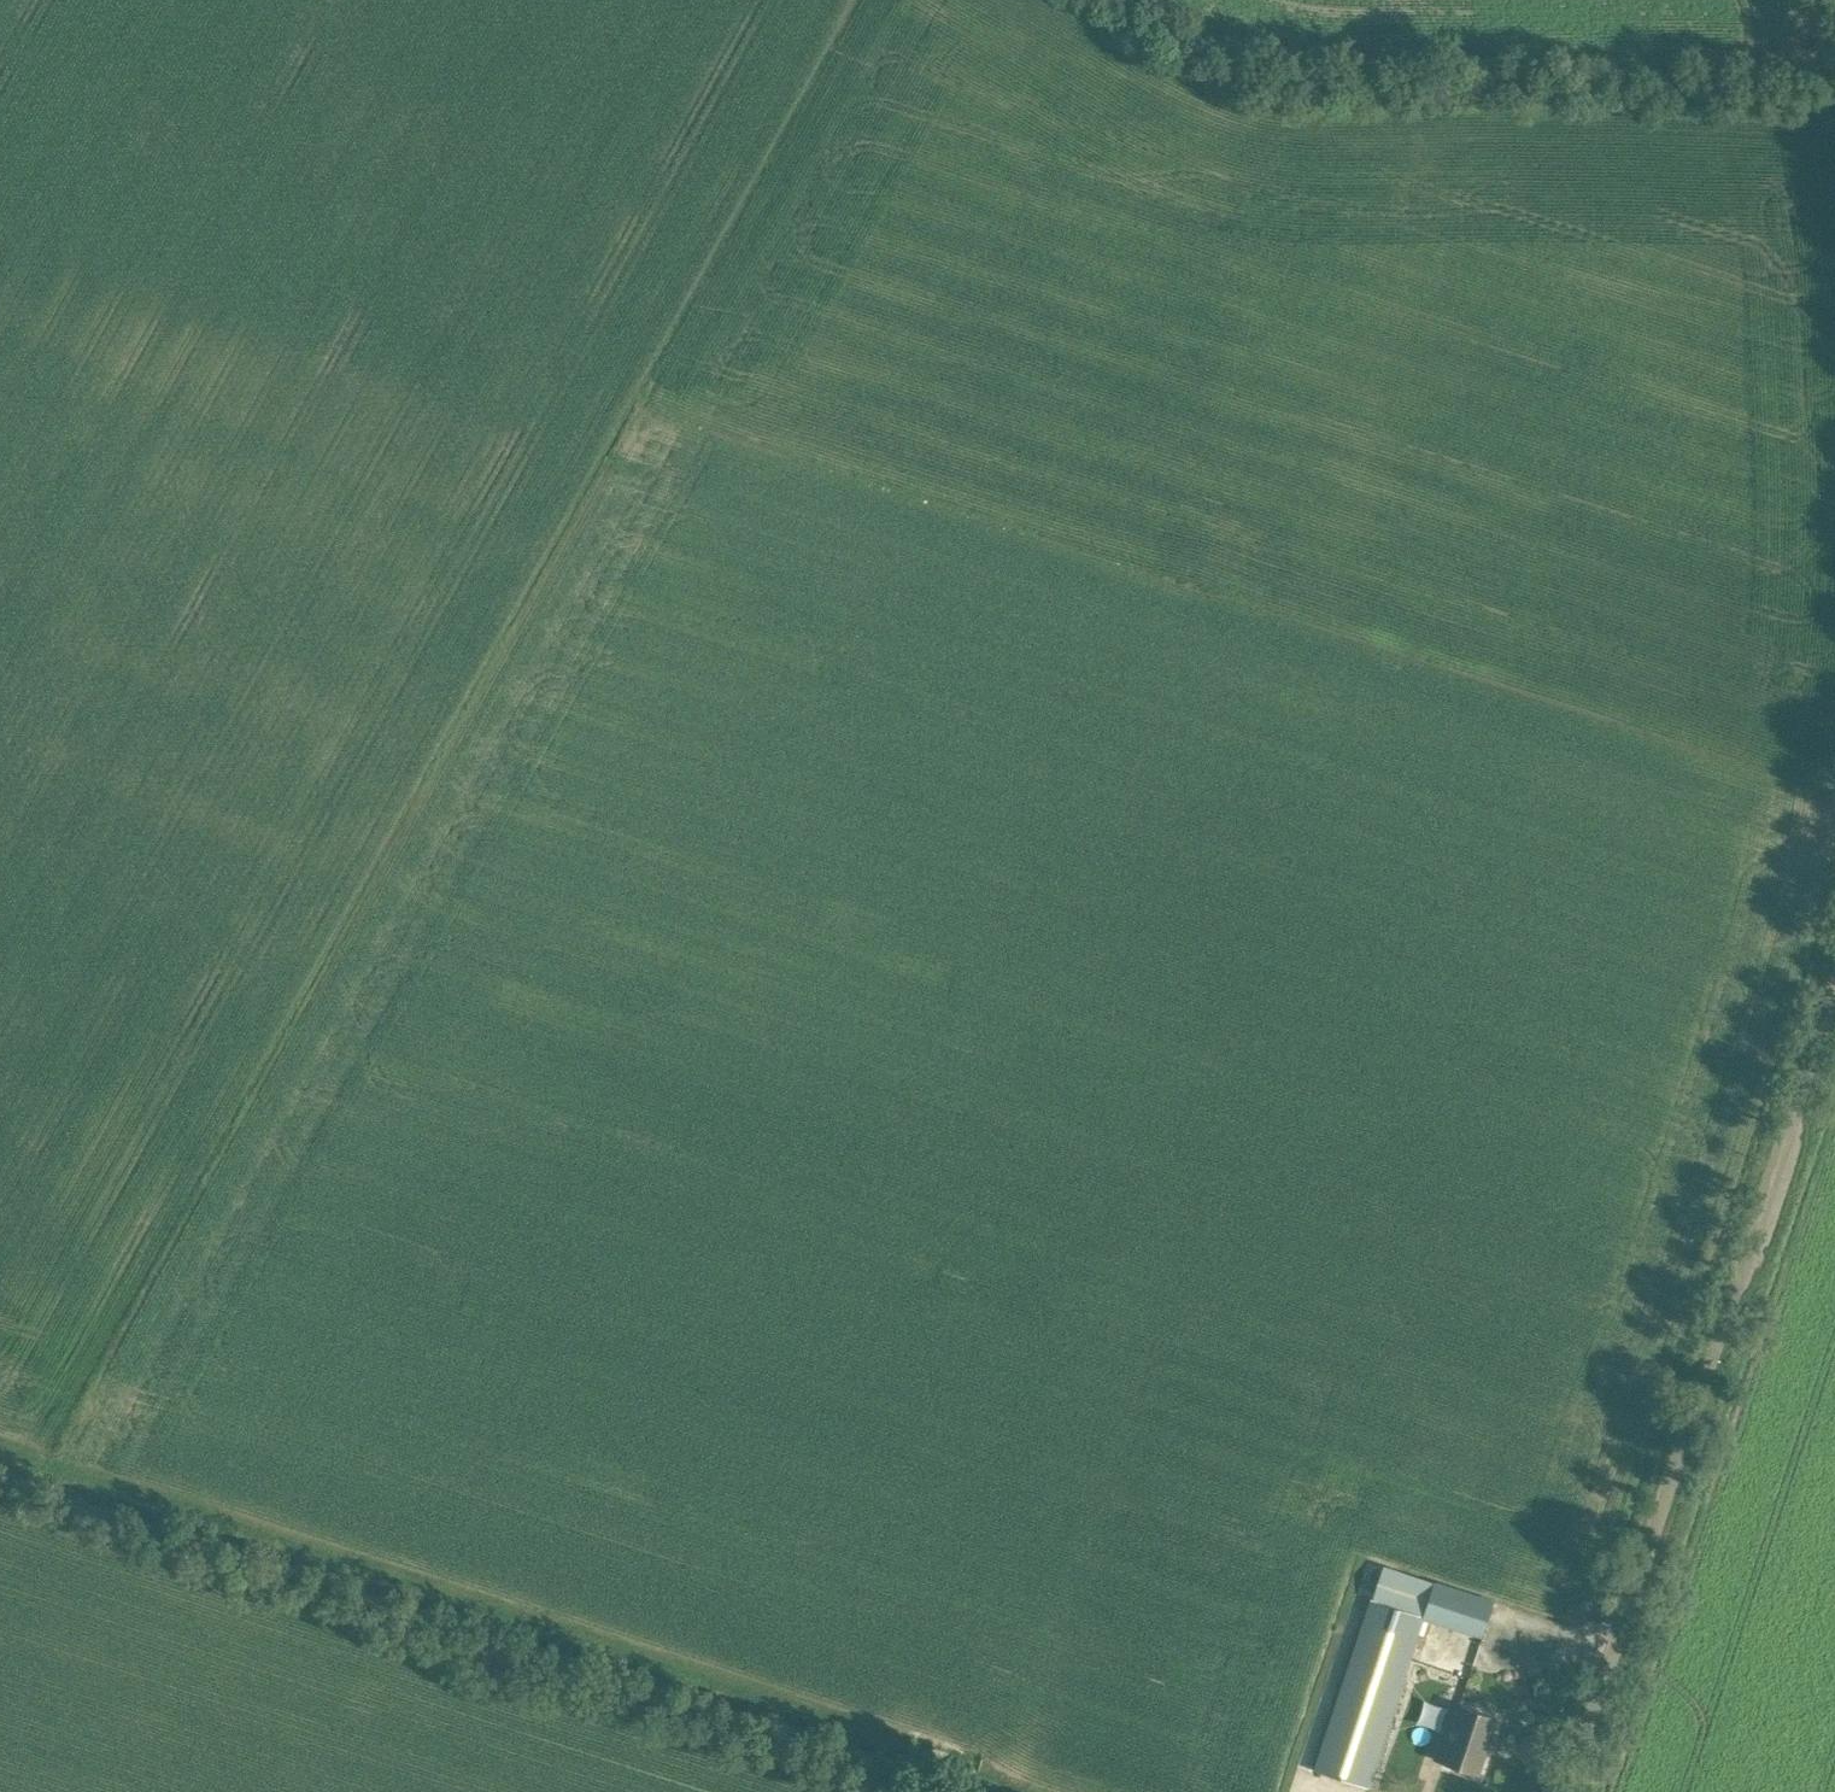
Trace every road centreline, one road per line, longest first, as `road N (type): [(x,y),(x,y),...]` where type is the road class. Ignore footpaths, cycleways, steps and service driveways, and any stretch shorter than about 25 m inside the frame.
road 1 (unclassified): [(1569,1791),(1834,1016)]

